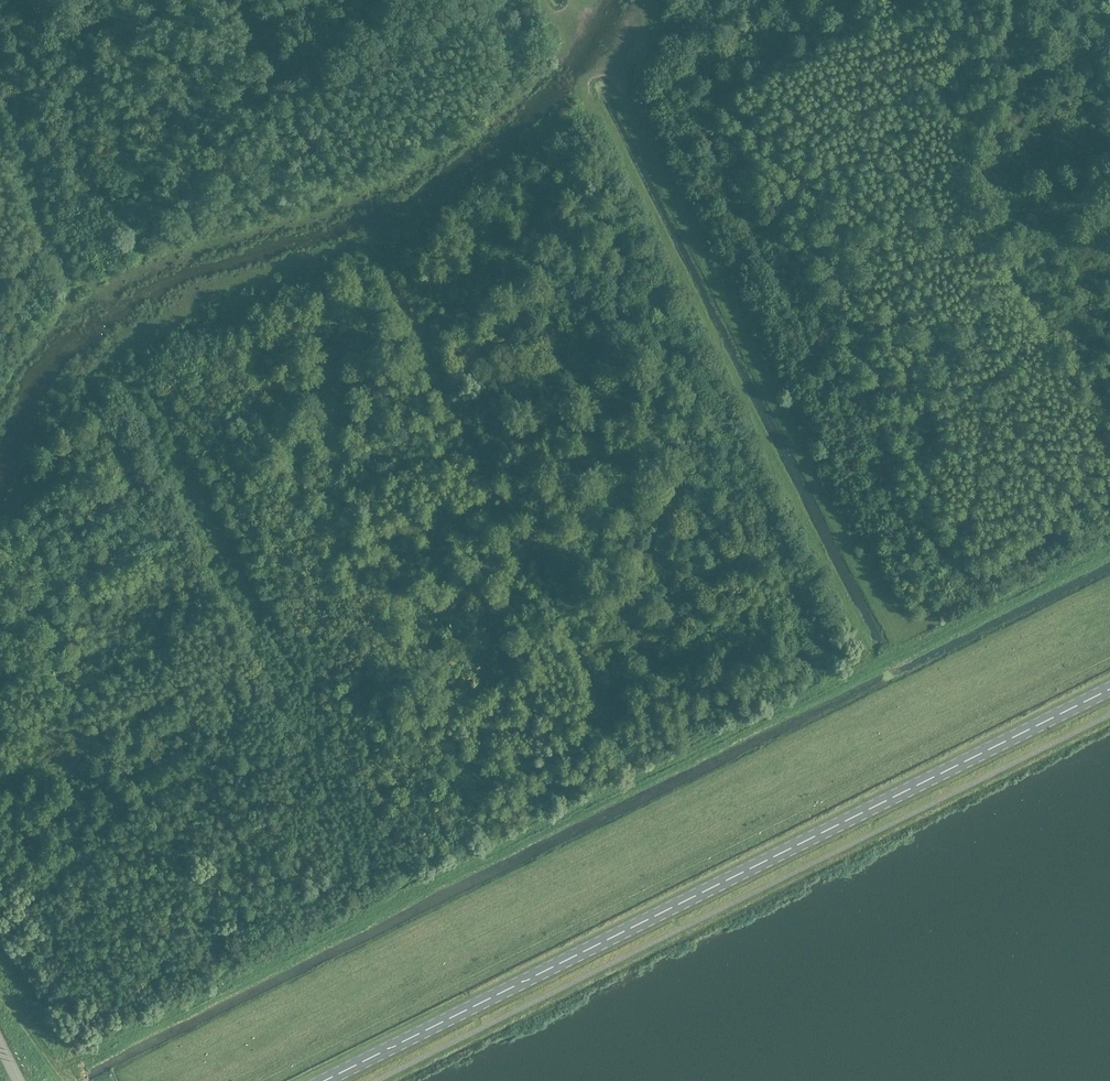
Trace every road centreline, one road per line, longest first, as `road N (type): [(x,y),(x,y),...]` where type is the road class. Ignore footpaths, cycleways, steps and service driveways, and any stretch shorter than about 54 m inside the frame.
road 1 (primary): [(338,1080),(1109,697)]

